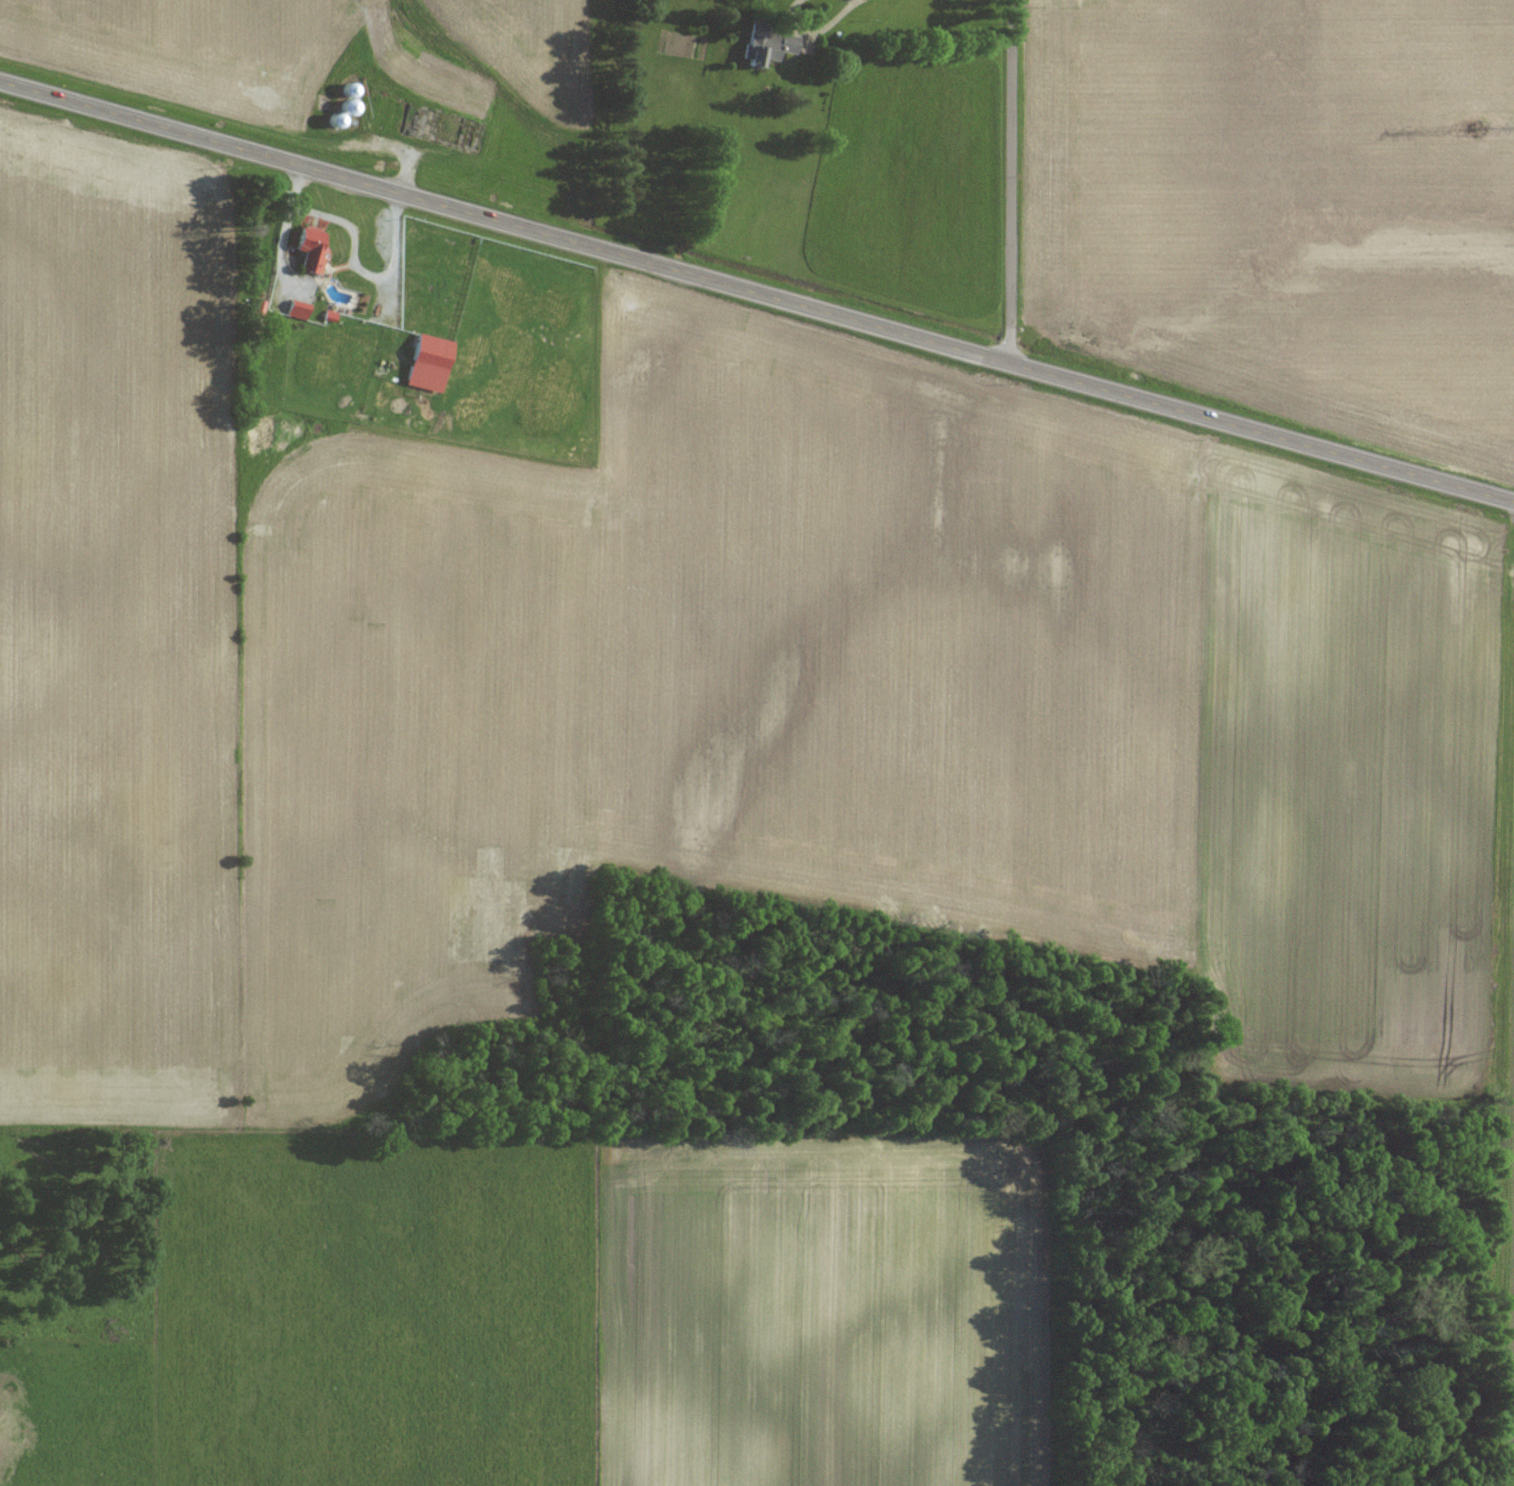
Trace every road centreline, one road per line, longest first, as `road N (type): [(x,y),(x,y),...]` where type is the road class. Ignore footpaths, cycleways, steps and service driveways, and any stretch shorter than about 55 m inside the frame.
road 1 (primary): [(1513,503),(0,83)]
road 2 (residential): [(1011,363),(1013,0)]

